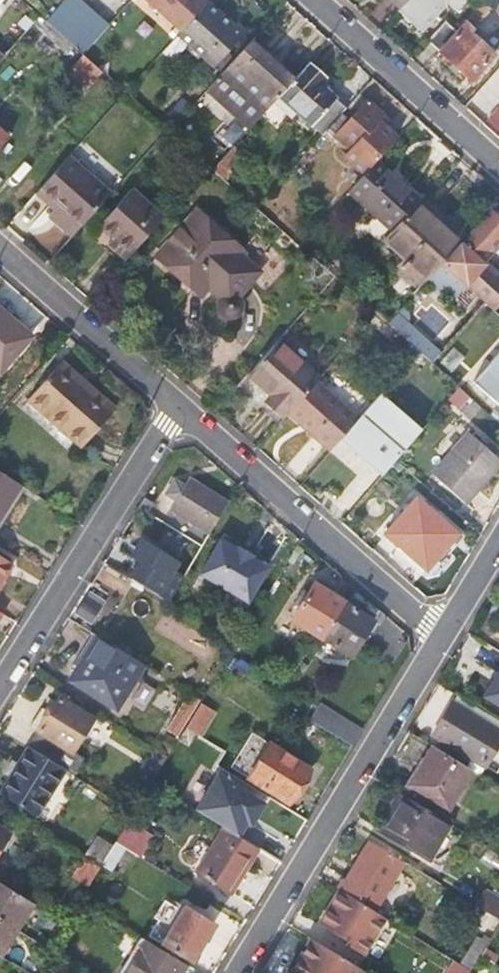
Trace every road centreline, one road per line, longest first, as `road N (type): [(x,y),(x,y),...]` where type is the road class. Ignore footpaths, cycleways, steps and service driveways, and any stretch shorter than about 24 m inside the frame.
road 1 (residential): [(441,635),(235,972)]
road 2 (unclassified): [(177,404),(441,635)]
road 3 (unclassified): [(177,404),(0,688)]
road 4 (unclassified): [(315,0),(498,166)]
road 5 (unclassified): [(0,249),(177,404)]

